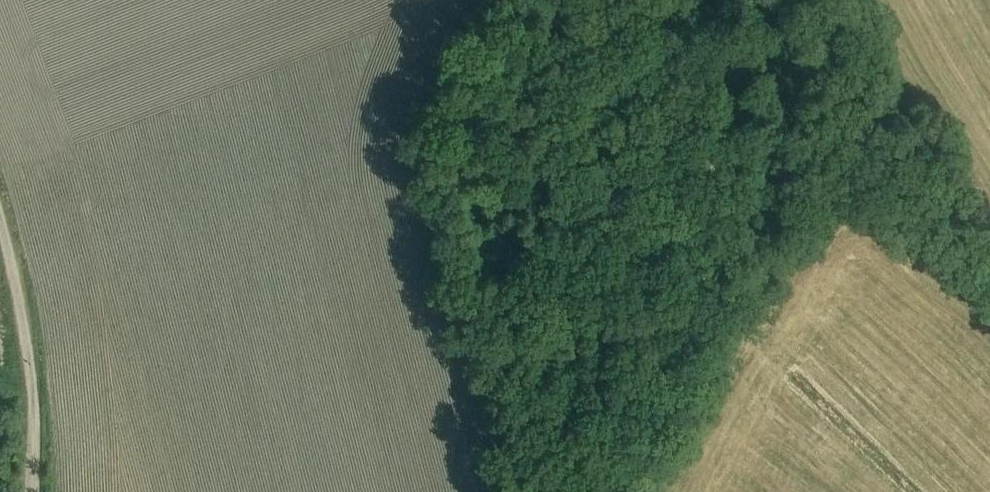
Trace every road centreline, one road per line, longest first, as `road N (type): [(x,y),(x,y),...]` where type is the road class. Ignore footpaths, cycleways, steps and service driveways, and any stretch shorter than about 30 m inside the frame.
road 1 (track): [(29,491),(26,339),(0,219)]

